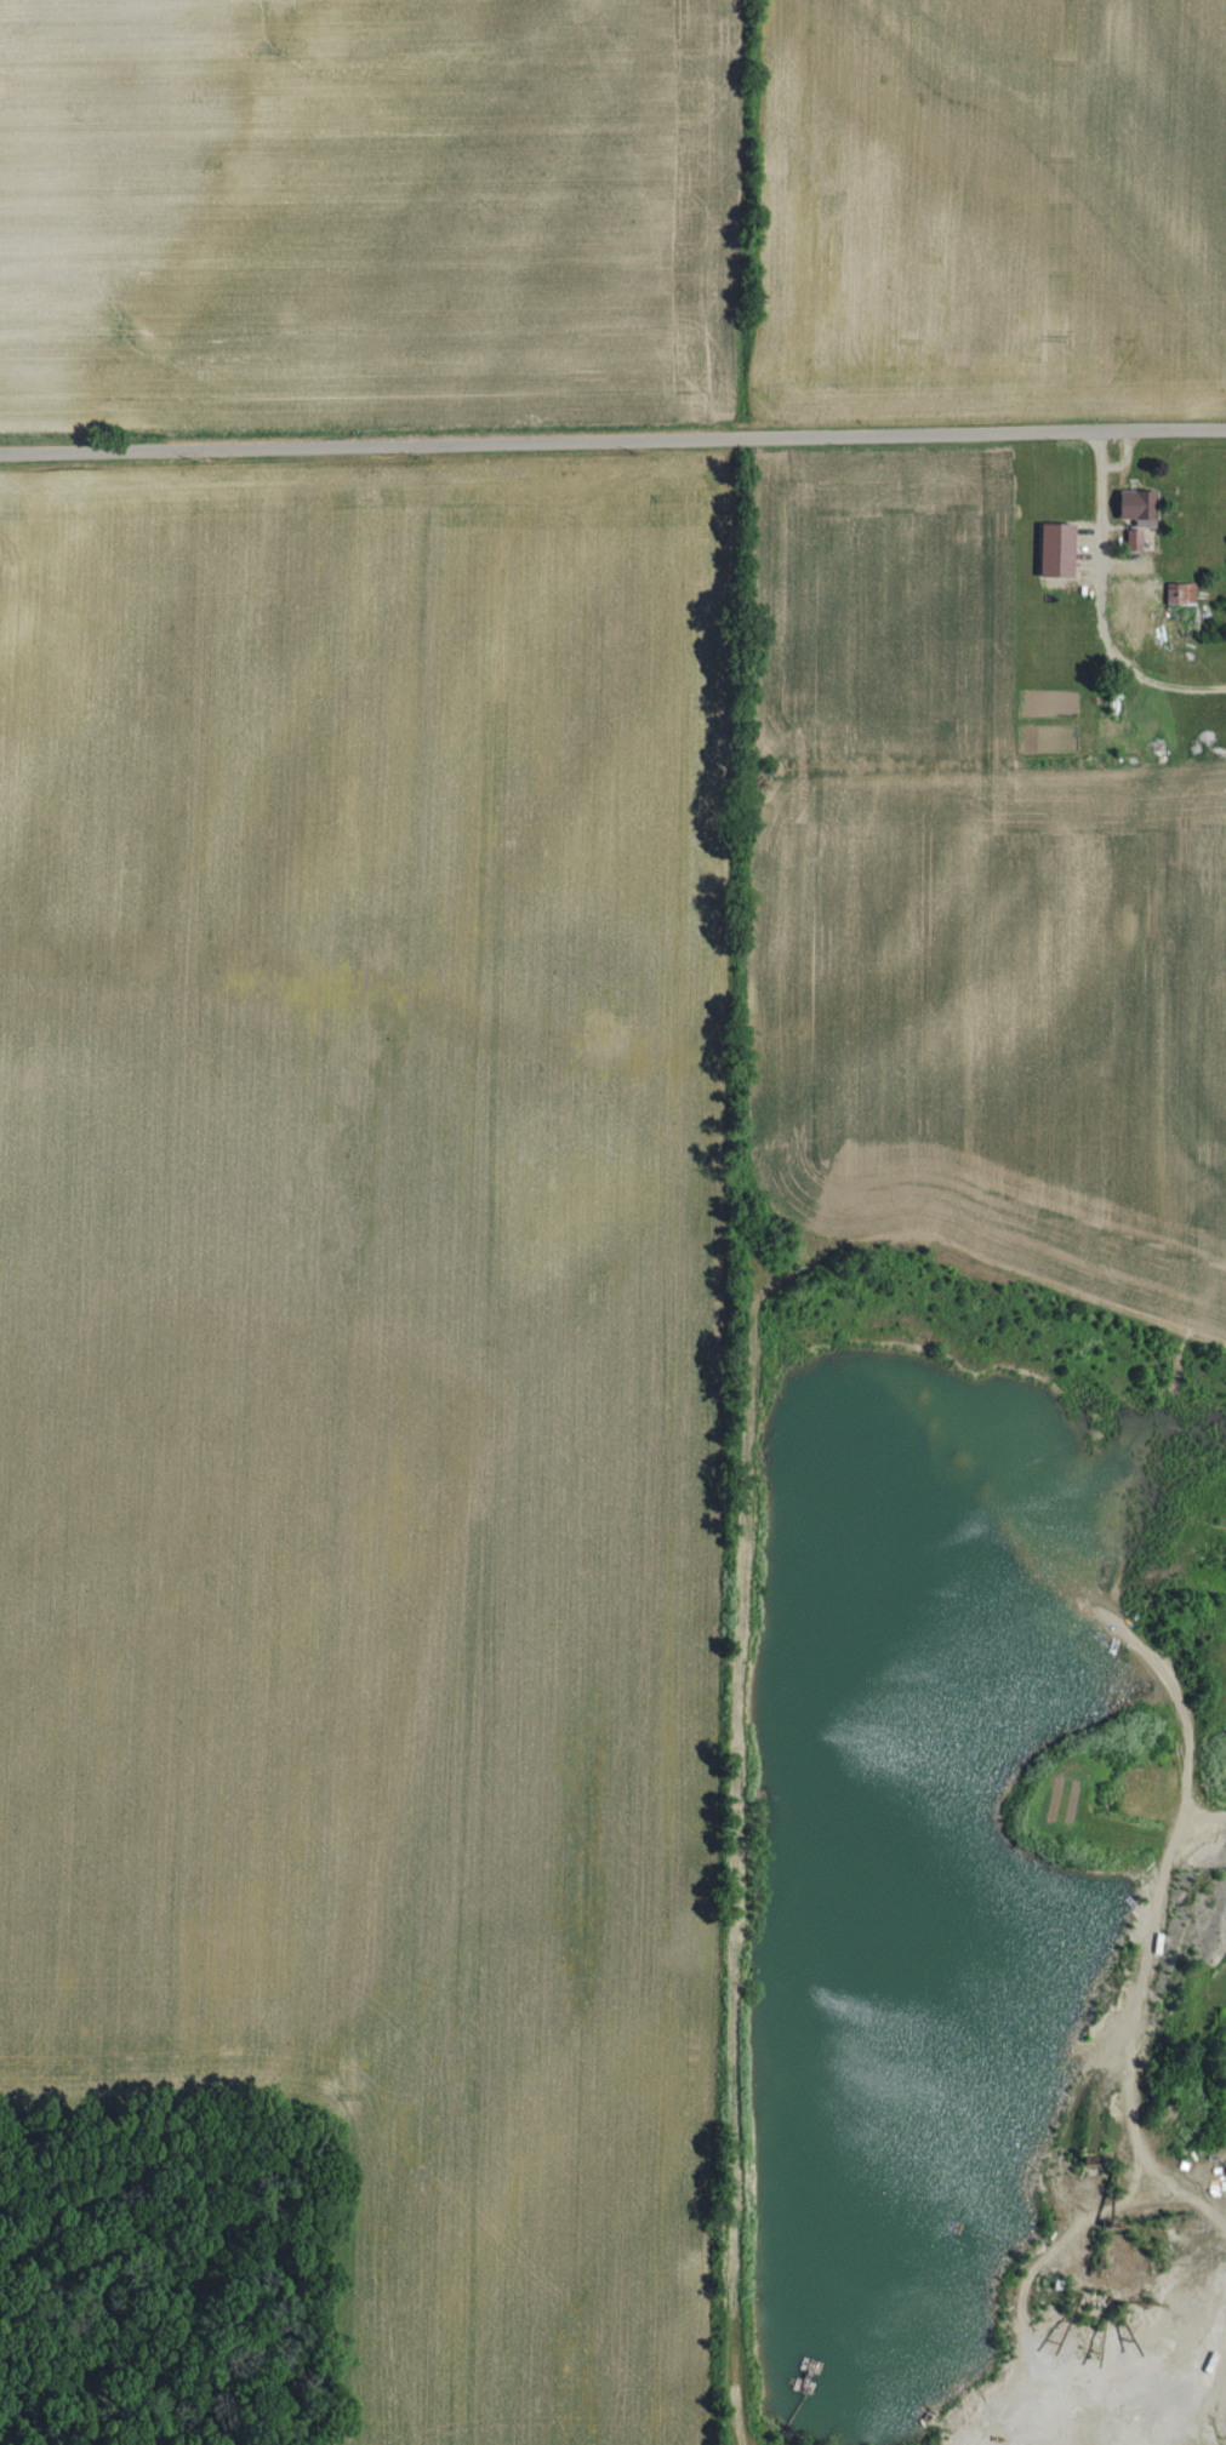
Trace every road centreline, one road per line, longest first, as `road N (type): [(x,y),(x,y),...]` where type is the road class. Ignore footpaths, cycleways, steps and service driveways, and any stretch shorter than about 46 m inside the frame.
road 1 (residential): [(1225,431),(0,451)]

